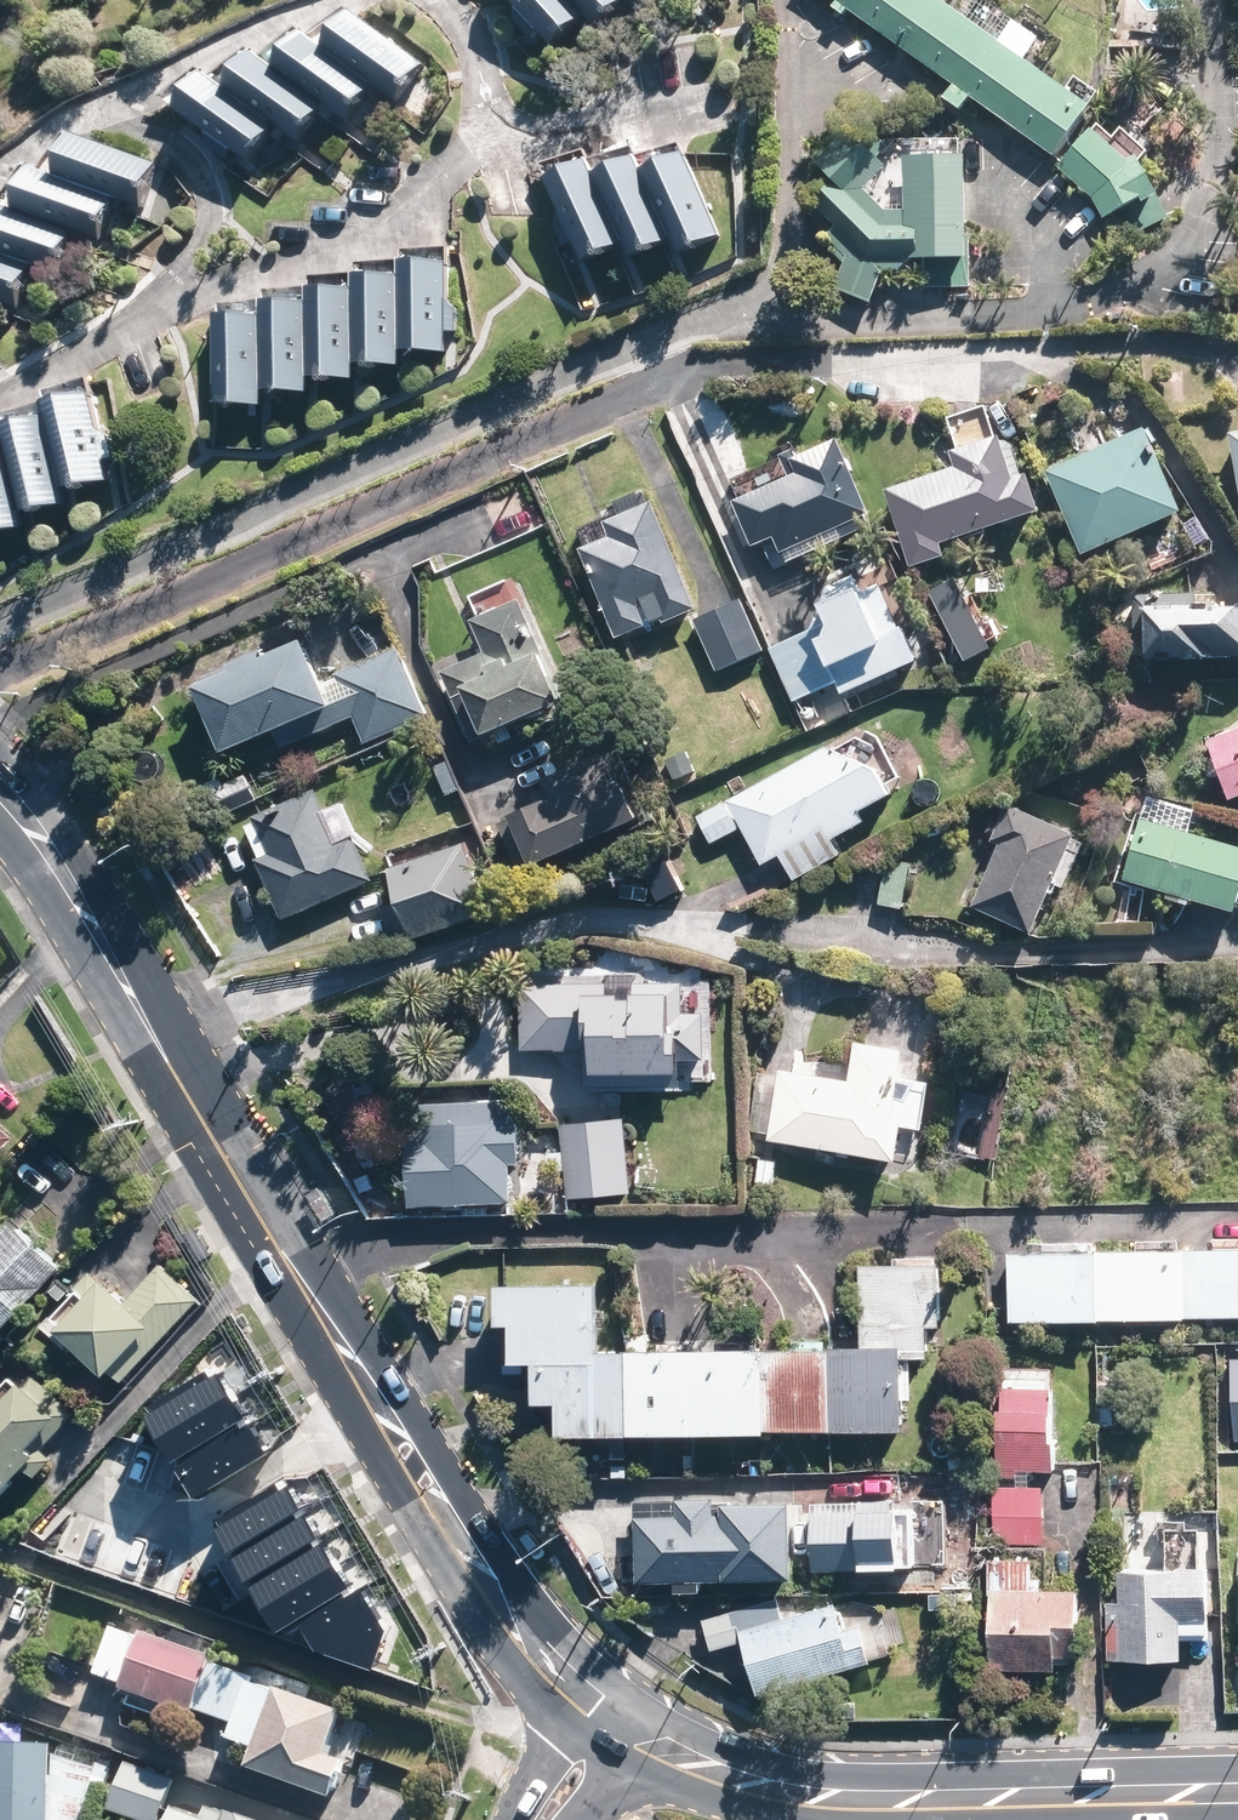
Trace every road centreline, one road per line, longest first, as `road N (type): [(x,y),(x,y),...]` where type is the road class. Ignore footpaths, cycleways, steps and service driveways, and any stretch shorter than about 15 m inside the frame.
road 1 (secondary): [(0,792),(63,874),(326,1323),(495,1591),(544,1658),(612,1715)]
road 2 (secondary): [(612,1715),(699,1764),(802,1794),(881,1800),(1237,1791)]
road 3 (unclassified): [(542,1819),(612,1715)]

